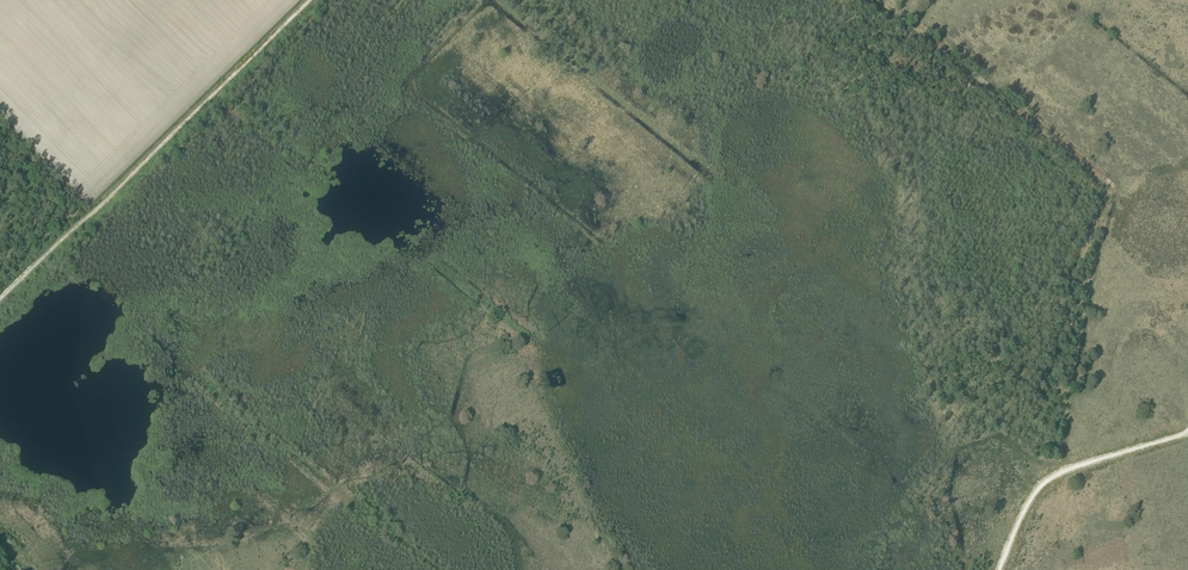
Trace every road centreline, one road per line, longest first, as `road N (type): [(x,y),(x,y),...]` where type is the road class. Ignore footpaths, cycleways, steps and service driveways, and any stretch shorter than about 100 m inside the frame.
road 1 (track): [(311,0),(0,301)]
road 2 (track): [(1187,431),(1045,483),(1000,569)]

